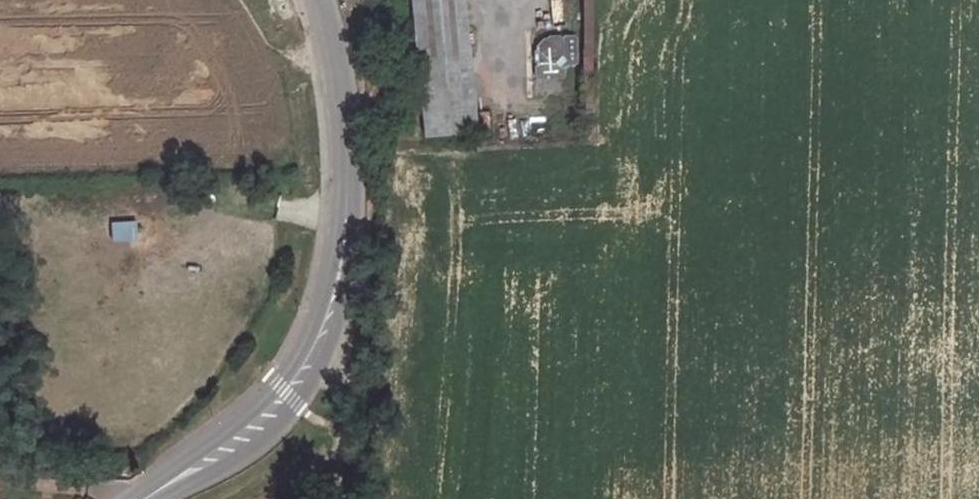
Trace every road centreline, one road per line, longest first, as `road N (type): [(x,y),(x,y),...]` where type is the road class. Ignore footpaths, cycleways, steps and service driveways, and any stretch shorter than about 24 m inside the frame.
road 1 (tertiary): [(320,0),(344,133),(346,220),(322,338),(289,394),(246,435),(148,498)]

